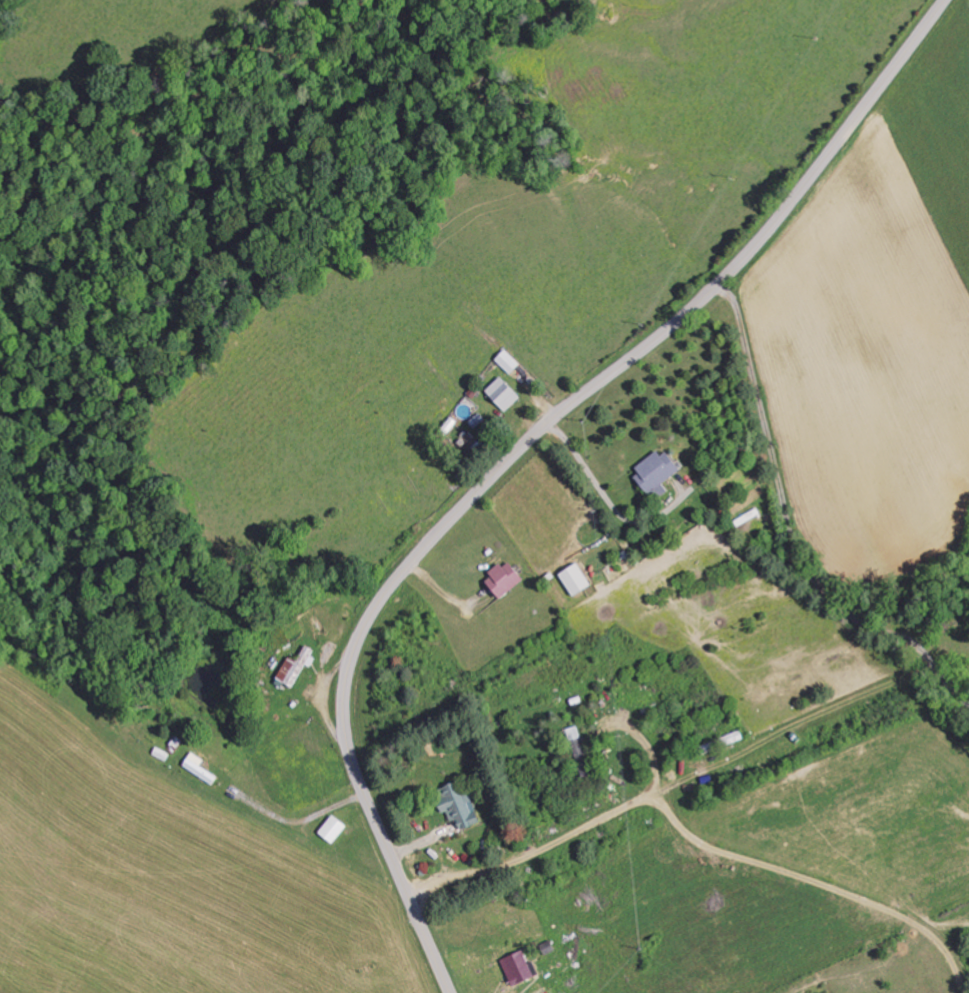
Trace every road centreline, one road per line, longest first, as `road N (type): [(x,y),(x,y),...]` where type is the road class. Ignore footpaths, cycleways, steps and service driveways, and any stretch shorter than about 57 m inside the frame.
road 1 (tertiary): [(944,0),(765,235),(692,309),(514,456),(401,575),(363,633),(346,696),(351,756),(449,992)]

